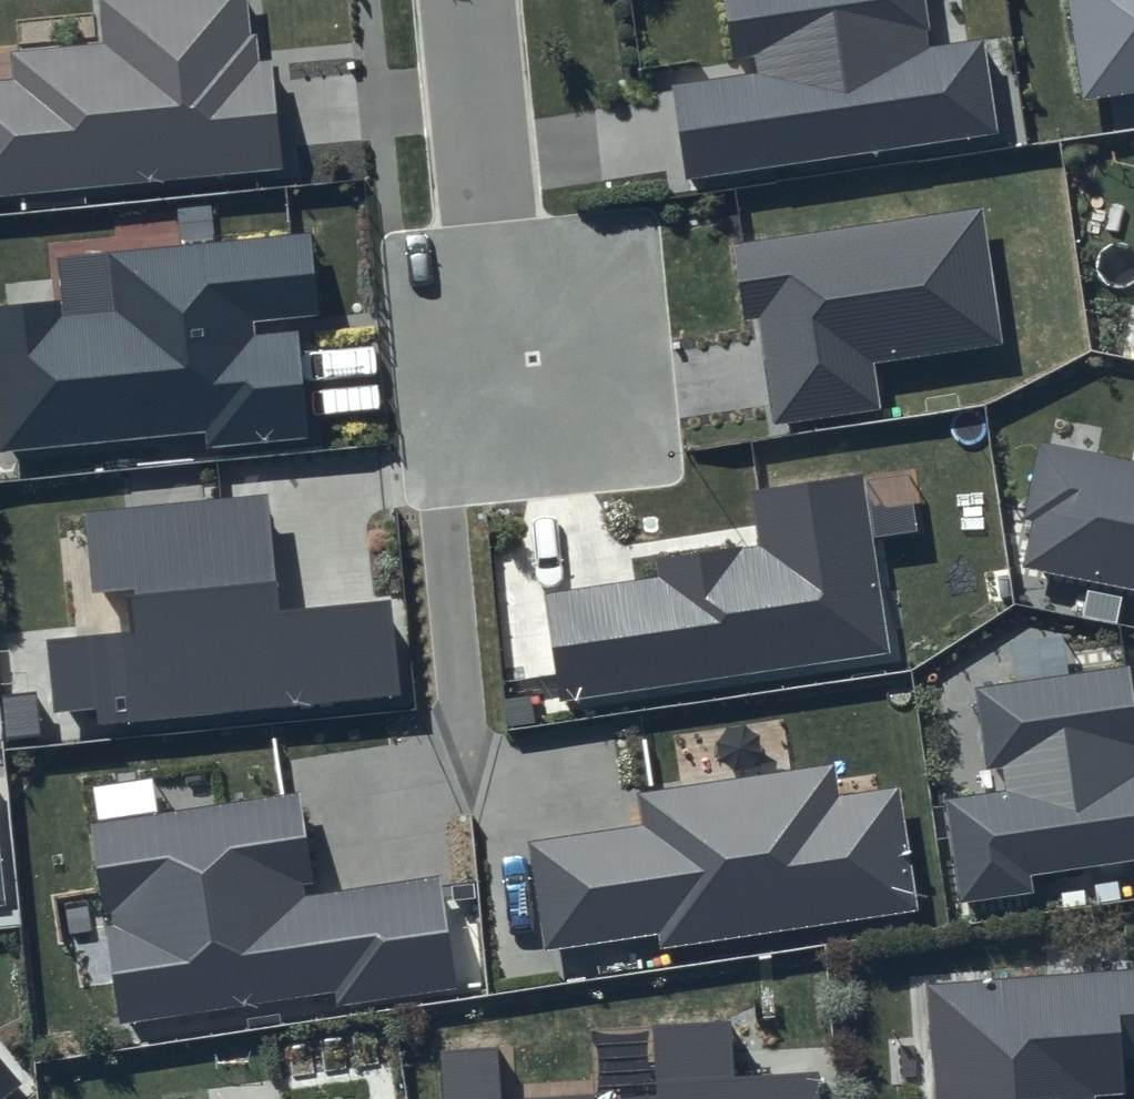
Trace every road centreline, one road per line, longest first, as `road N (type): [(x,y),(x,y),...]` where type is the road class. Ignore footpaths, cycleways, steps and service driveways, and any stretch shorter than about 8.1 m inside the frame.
road 1 (residential): [(490,223),(470,0)]
road 2 (residential): [(504,369),(490,223)]

